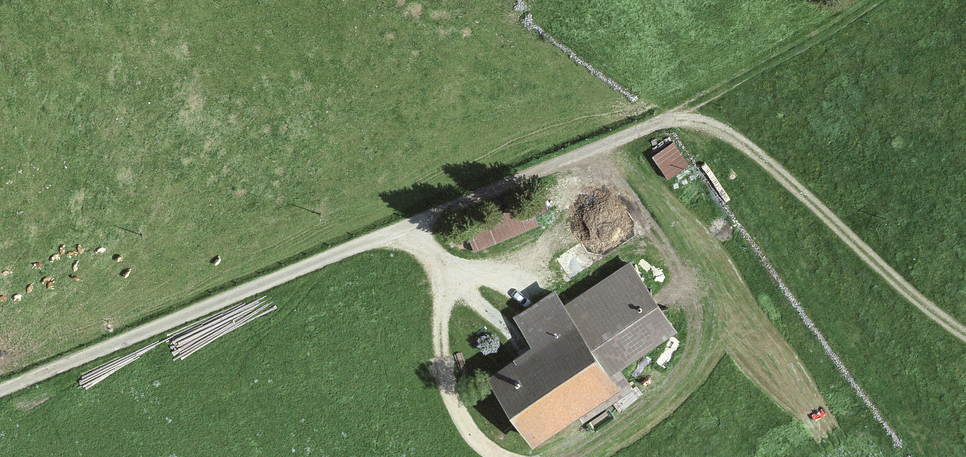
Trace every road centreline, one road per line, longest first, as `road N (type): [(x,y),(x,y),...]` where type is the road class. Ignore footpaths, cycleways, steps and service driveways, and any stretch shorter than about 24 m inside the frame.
road 1 (unclassified): [(965,334),(906,290),(750,147),(708,124),(679,120),(0,384)]
road 2 (track): [(679,120),(873,0)]
road 3 (track): [(495,456),(452,402),(441,366),(449,276)]

